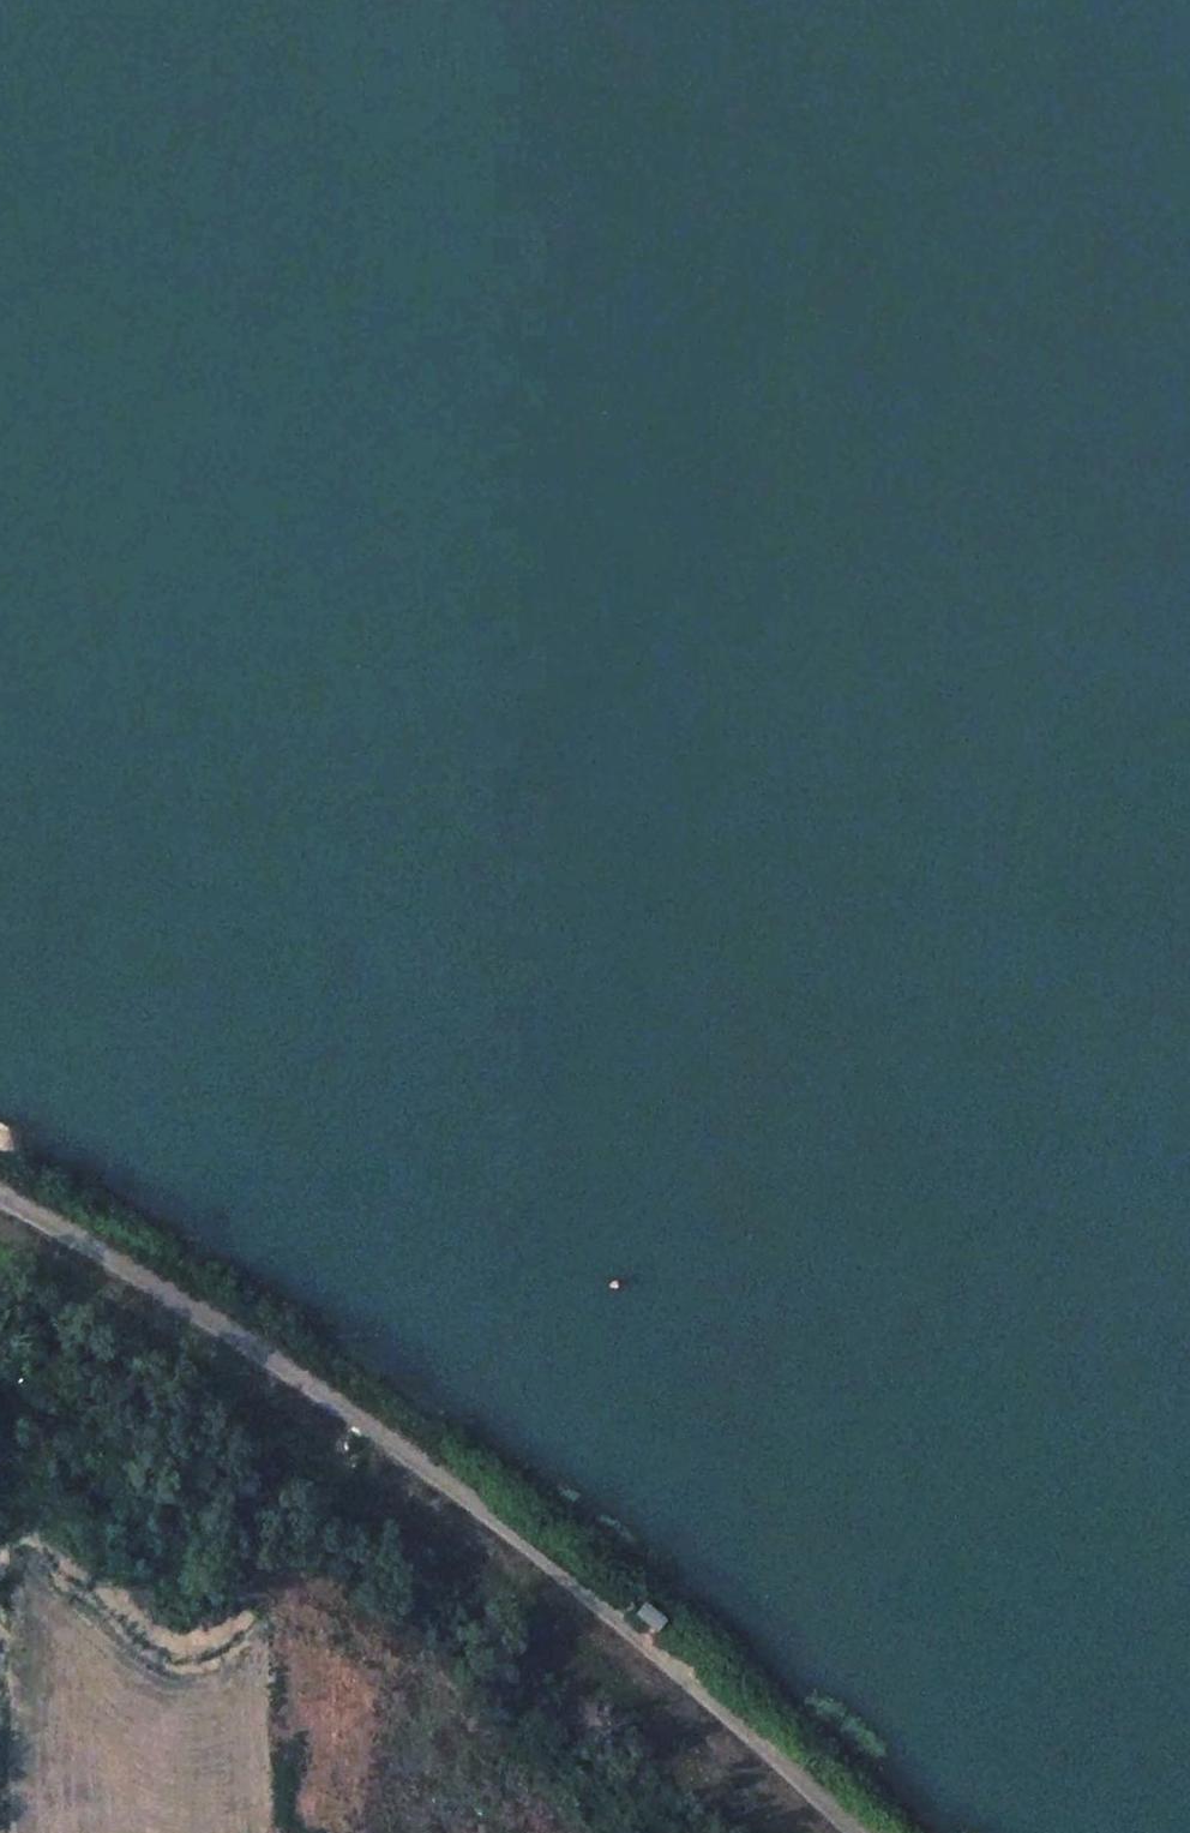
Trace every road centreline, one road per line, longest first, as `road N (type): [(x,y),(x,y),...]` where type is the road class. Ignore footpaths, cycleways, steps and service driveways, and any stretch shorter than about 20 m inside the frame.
road 1 (track): [(853,1832),(539,1557),(131,1270),(0,1194)]

